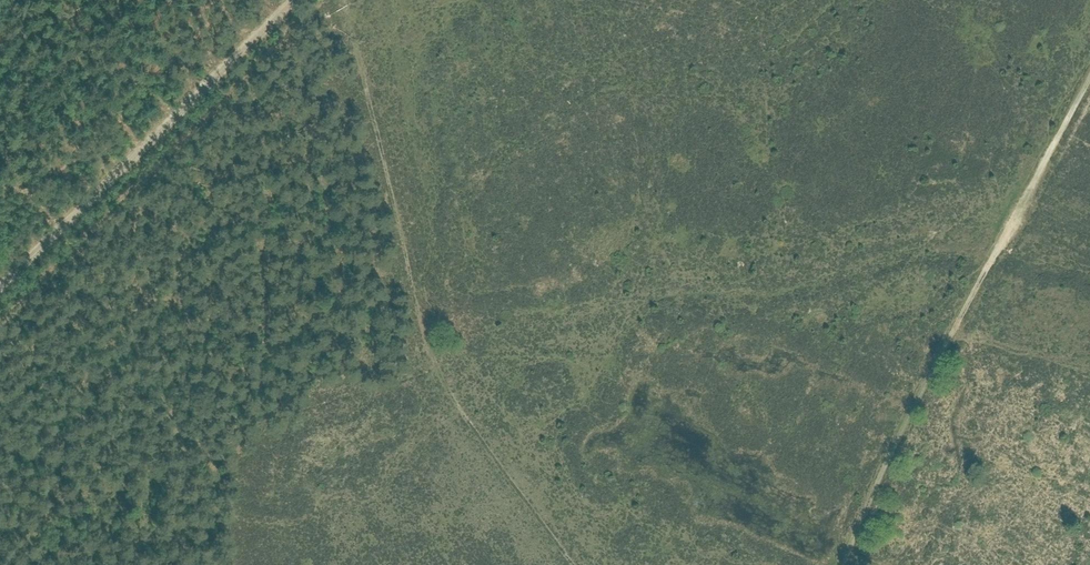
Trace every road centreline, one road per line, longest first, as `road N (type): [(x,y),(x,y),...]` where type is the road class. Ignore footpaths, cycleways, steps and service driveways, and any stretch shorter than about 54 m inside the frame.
road 1 (track): [(580,564),(444,372),(421,314),(347,0)]
road 2 (track): [(842,564),(900,434),(1089,78)]
road 3 (track): [(0,288),(299,0)]

